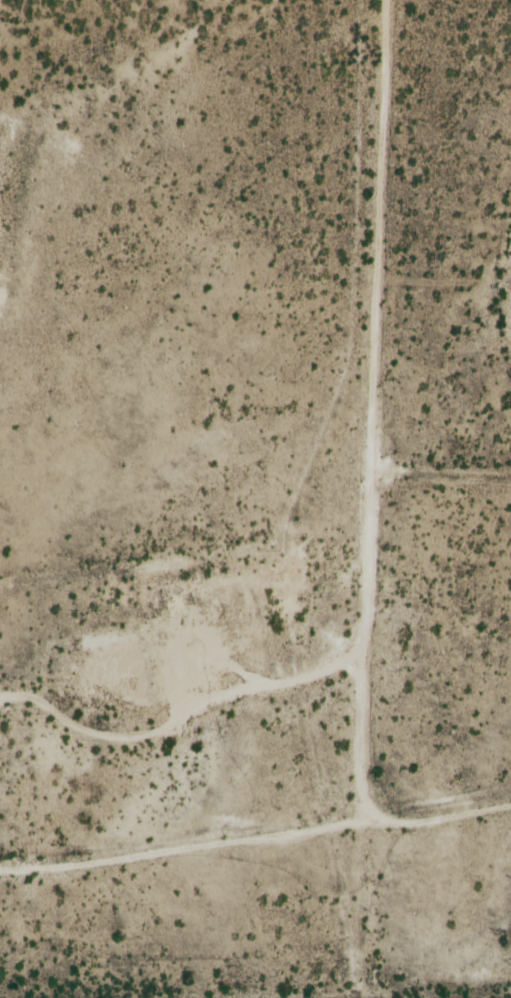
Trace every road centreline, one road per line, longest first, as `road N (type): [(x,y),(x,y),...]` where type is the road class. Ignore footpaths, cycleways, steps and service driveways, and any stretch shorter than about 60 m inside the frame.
road 1 (residential): [(337,0),(348,663)]
road 2 (residential): [(510,664),(0,661)]
road 3 (residential): [(345,468),(510,465)]

